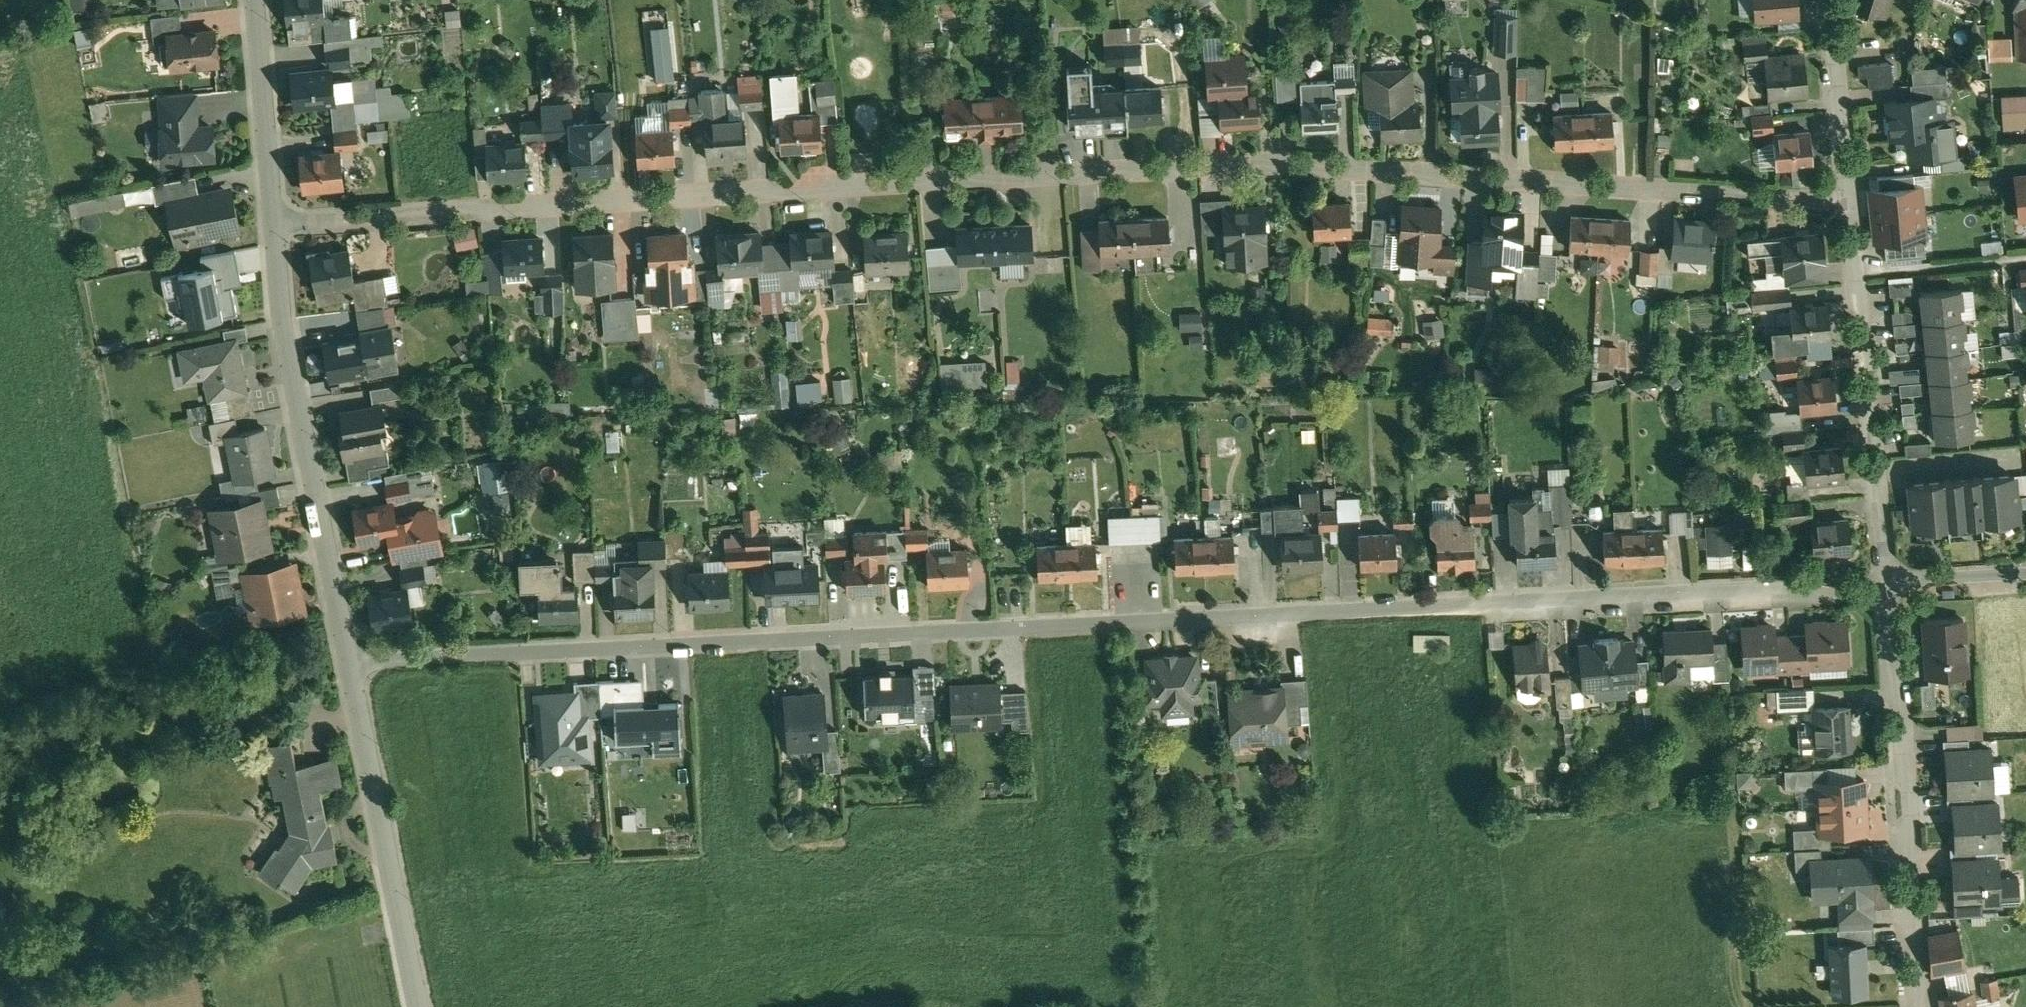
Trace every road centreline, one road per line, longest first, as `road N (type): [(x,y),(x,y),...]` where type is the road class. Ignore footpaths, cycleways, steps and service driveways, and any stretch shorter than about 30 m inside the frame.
road 1 (residential): [(274,222),(1282,165),(1851,206)]
road 2 (residential): [(1887,585),(350,665)]
road 3 (residential): [(350,665),(283,318),(274,222)]
road 4 (residential): [(1887,585),(1916,1006)]
road 5 (residential): [(1851,206),(1887,585)]
road 6 (residential): [(420,1006),(350,665)]
road 7 (residential): [(274,222),(254,0)]
road 8 (residential): [(1830,0),(1851,206)]
road 9 (residential): [(2025,579),(1887,585)]

